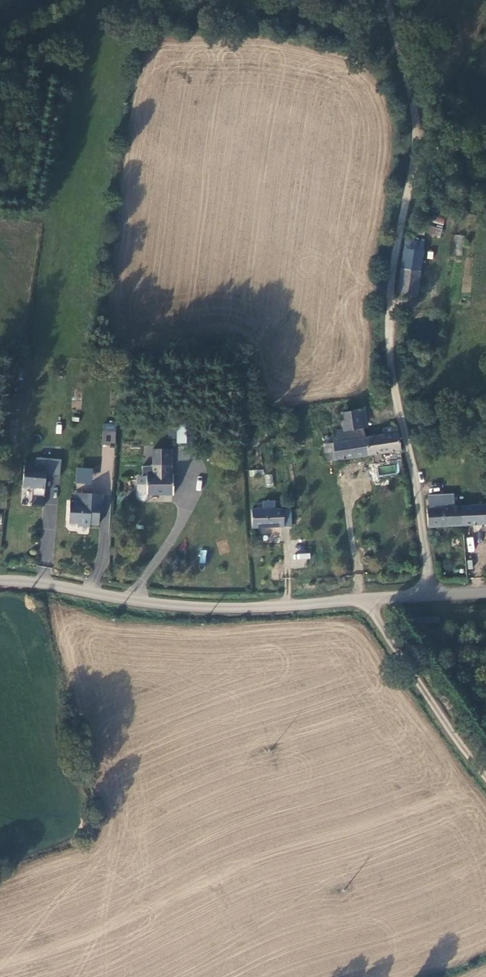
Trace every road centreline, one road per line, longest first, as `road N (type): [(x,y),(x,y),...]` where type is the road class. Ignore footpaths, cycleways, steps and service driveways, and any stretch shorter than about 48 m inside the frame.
road 1 (unclassified): [(433,595),(389,349),(390,287),(415,142)]
road 2 (unclassified): [(367,600),(230,609),(0,582)]
road 3 (unclassified): [(367,600),(485,780)]
road 4 (track): [(415,142),(385,0)]

